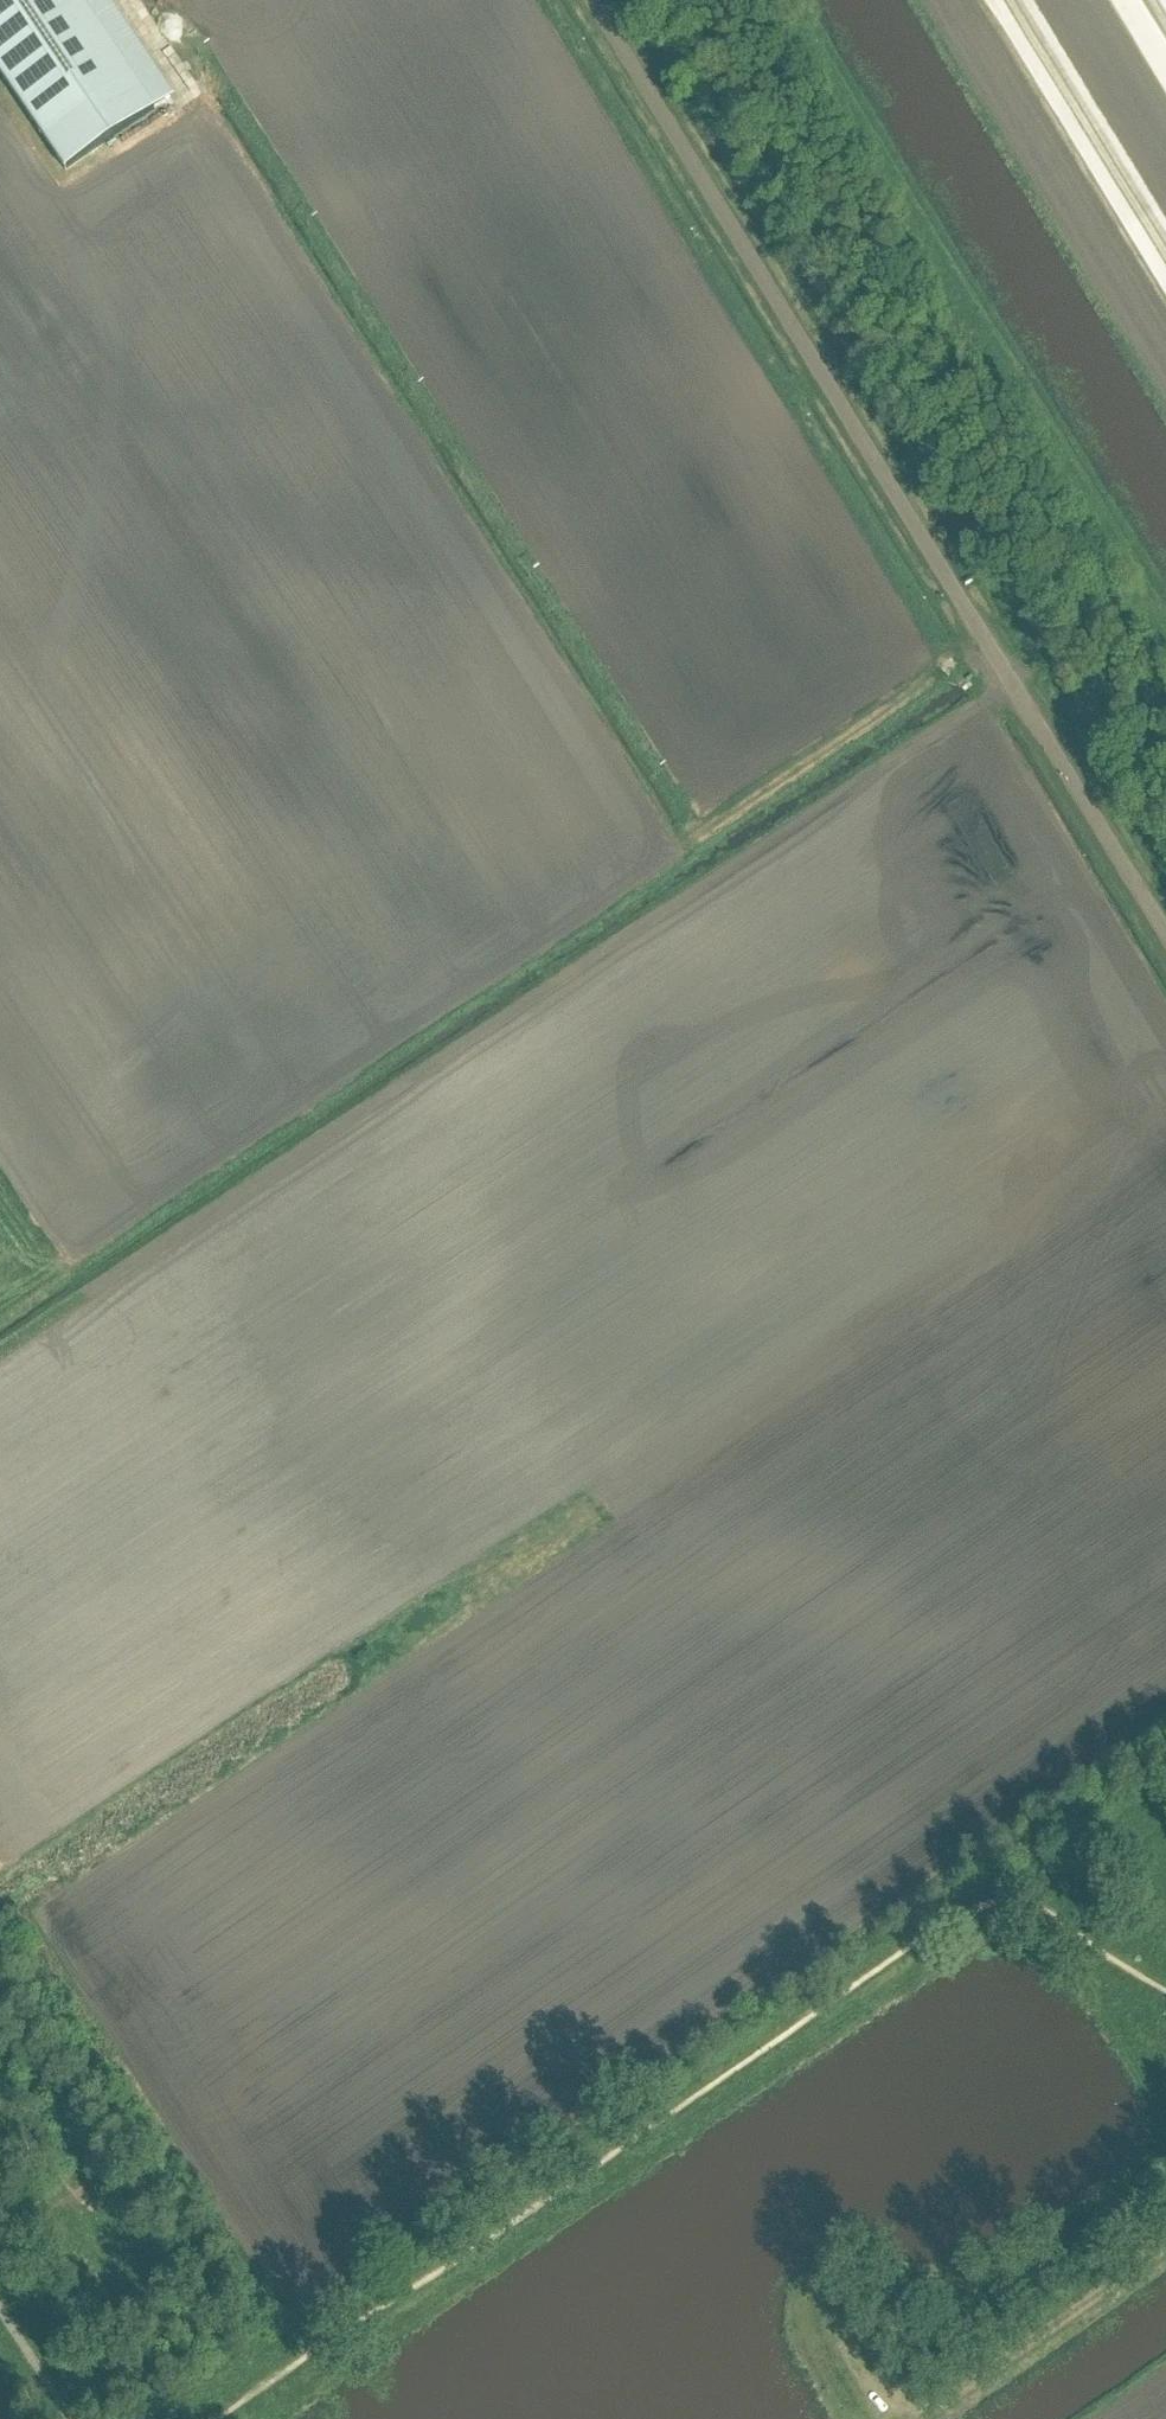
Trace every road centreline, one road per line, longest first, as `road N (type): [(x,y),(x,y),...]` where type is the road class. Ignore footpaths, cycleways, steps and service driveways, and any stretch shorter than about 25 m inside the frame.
road 1 (unclassified): [(1165,935),(592,0)]

